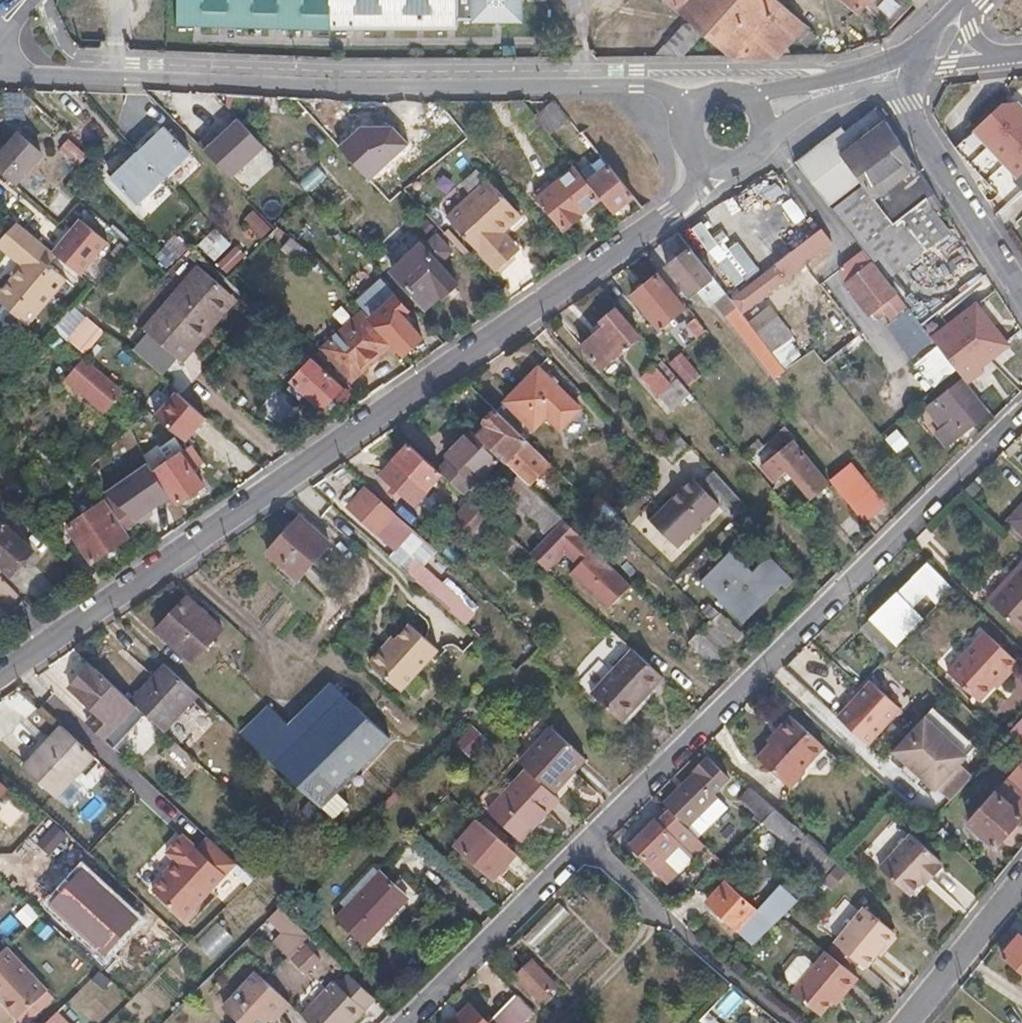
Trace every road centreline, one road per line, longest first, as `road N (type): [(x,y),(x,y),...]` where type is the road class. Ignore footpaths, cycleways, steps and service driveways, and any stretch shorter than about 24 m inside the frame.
road 1 (residential): [(713,168),(671,215),(0,677)]
road 2 (residential): [(403,1022),(1021,418)]
road 3 (residential): [(0,66),(11,75),(636,83),(690,116)]
road 4 (residential): [(909,74),(903,106),(1021,302)]
road 5 (residential): [(903,1022),(1021,879)]
road 6 (residential): [(914,50),(753,100)]
road 7 (residential): [(767,132),(811,107),(909,74)]

